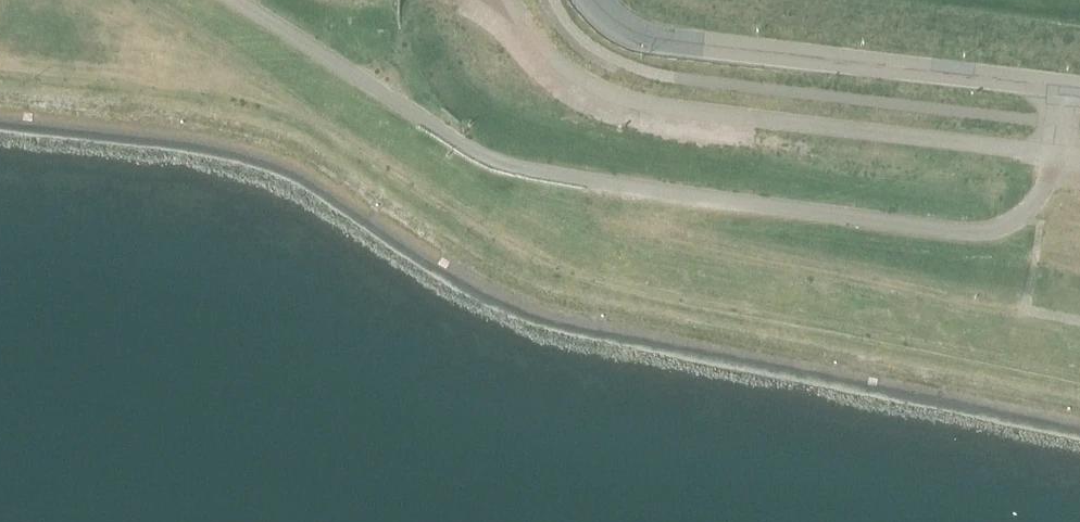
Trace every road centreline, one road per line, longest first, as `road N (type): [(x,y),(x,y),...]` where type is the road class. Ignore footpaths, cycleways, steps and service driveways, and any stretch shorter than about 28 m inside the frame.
road 1 (tertiary): [(1079,89),(694,48),(618,27),(596,0)]

